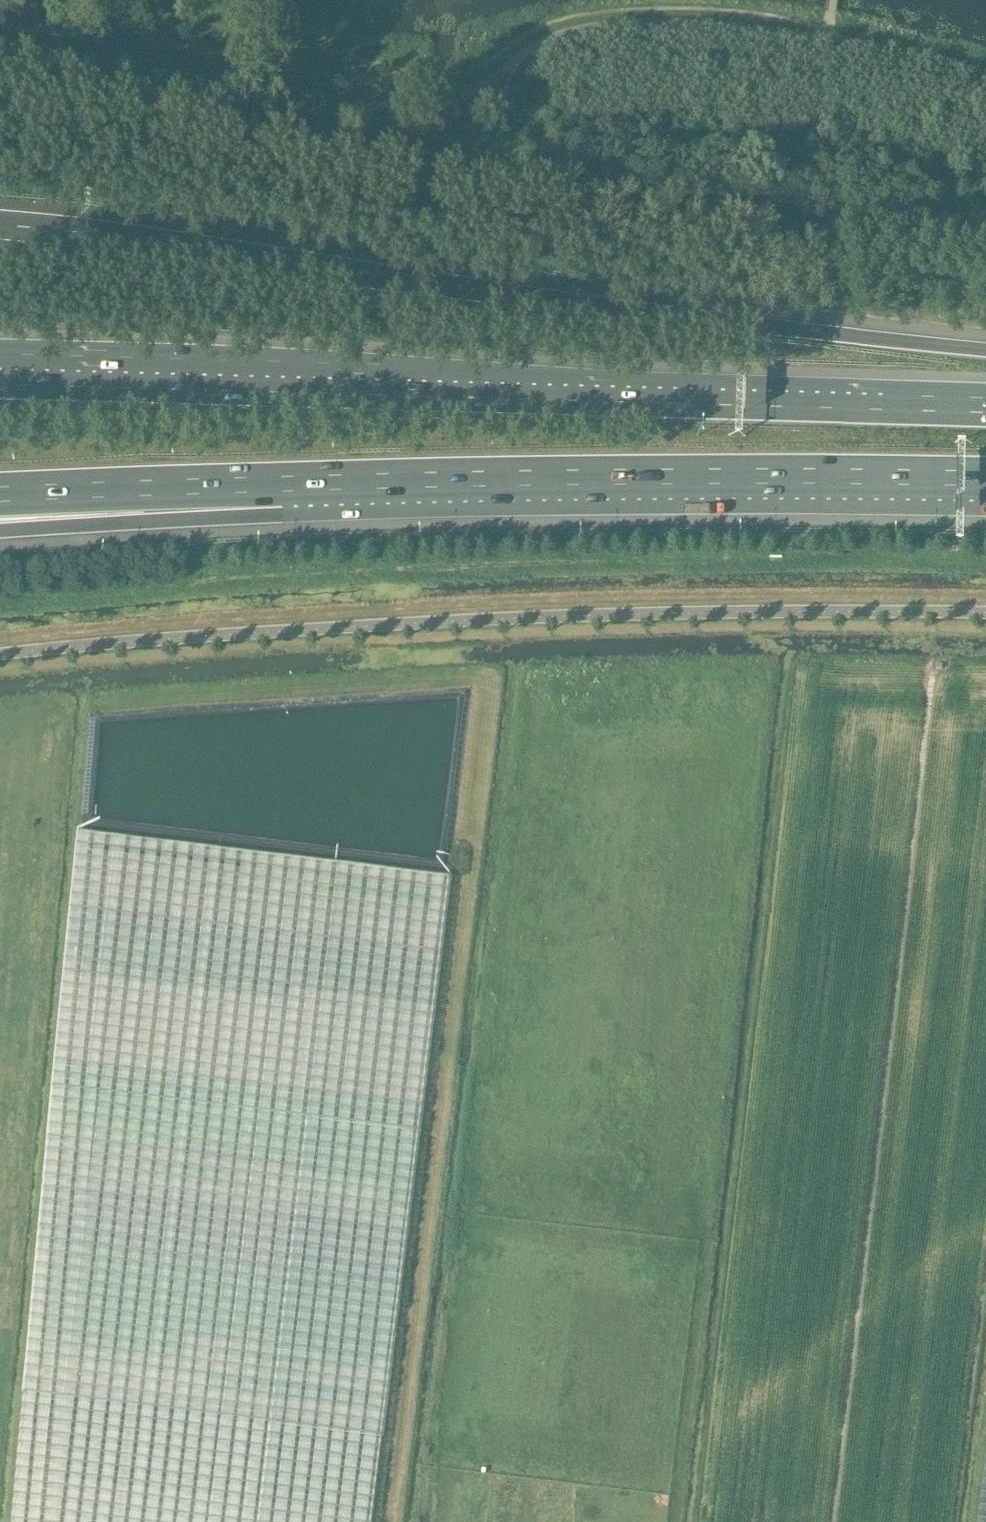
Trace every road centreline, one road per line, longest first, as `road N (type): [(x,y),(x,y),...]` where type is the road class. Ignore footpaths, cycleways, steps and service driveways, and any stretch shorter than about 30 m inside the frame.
road 1 (motorway): [(985,351),(0,227)]
road 2 (motorway): [(985,405),(0,368)]
road 3 (motorway): [(280,483),(985,478)]
road 4 (motorway): [(0,524),(280,483)]
road 5 (motorway): [(0,495),(280,483)]

